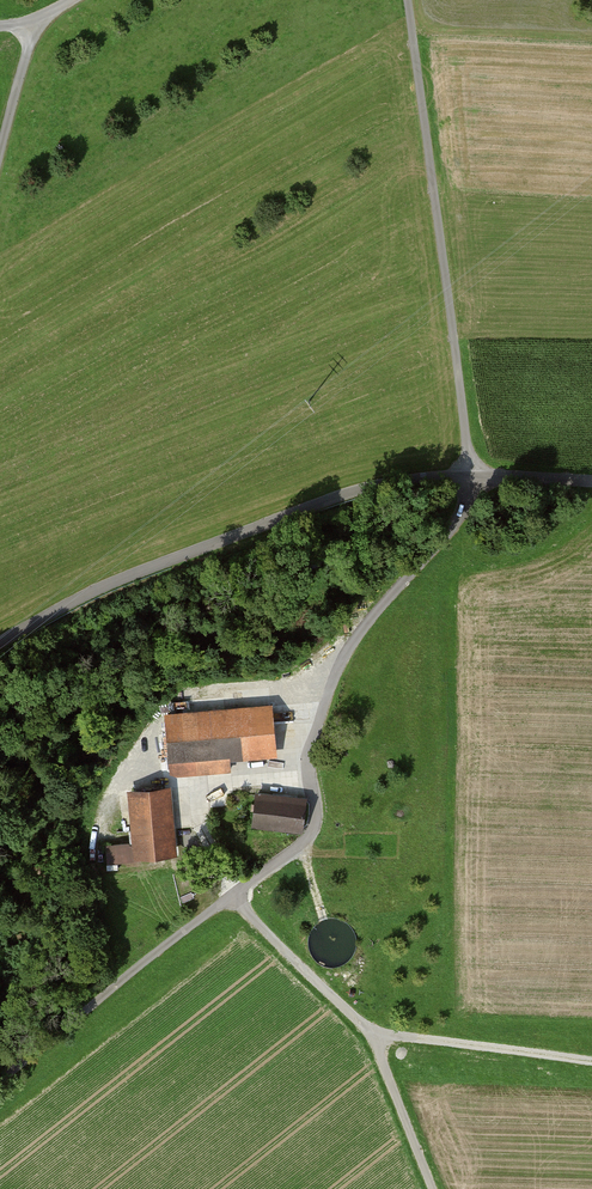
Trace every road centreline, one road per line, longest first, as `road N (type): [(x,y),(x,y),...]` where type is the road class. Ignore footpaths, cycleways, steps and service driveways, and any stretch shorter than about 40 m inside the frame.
road 1 (unclassified): [(468,480),(455,522),(372,614),(327,692),(311,768),(317,836),(0,1078)]
road 2 (unclassified): [(468,480),(393,486),(282,519),(60,607),(0,641)]
road 3 (unclassified): [(406,0),(468,480)]
road 4 (track): [(591,1065),(371,1033),(231,898)]
road 5 (track): [(433,1188),(371,1033)]
road 6 (residential): [(46,16),(0,155)]
road 7 (unclassified): [(591,484),(468,480)]

